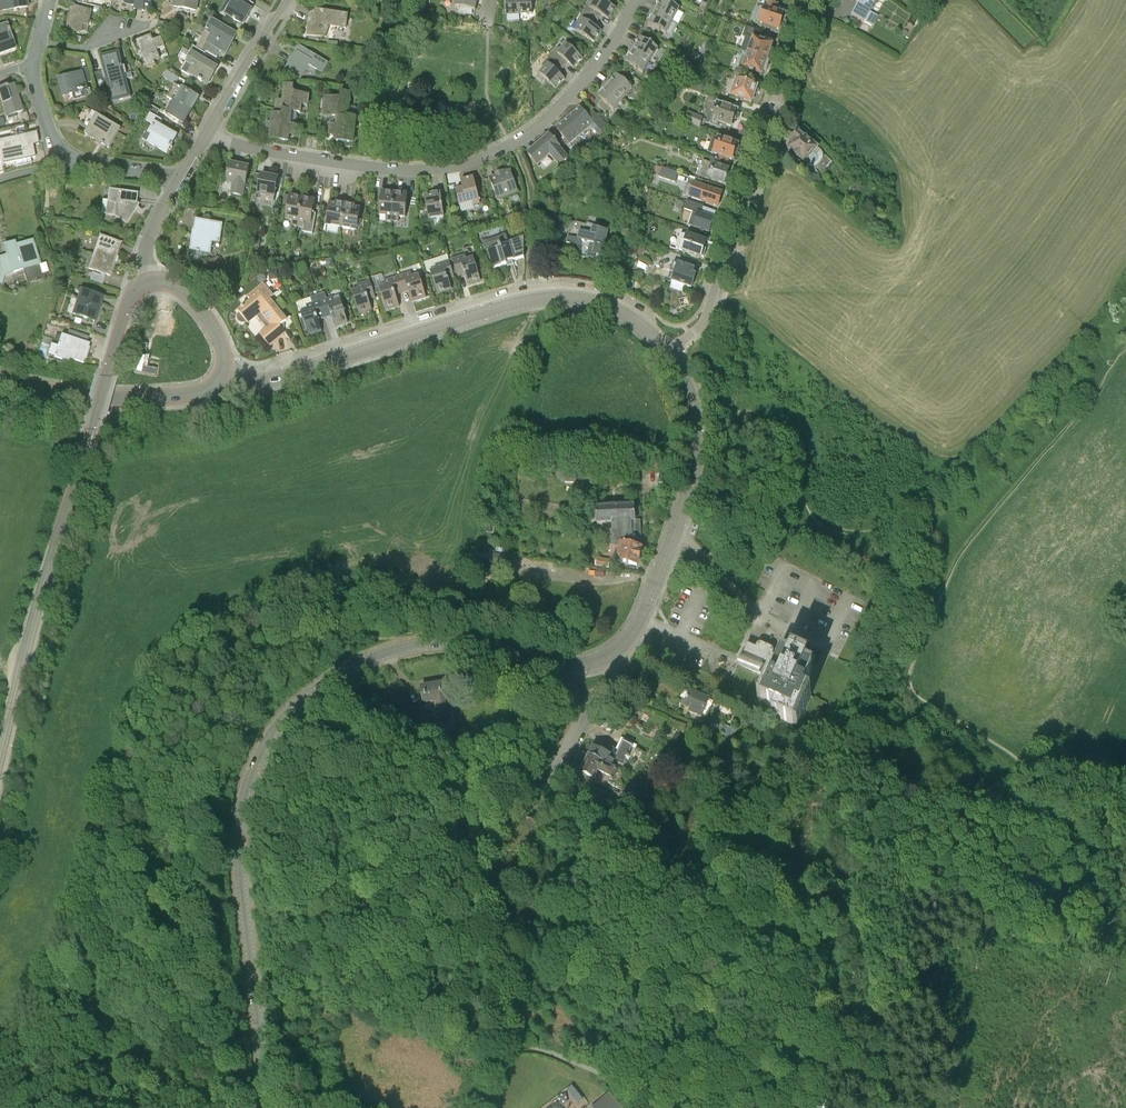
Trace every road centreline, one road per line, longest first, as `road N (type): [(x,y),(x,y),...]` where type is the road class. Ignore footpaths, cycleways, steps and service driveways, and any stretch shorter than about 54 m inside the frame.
road 1 (unclassified): [(262,1107),(239,837),(263,749),(309,696),(398,650),(475,642),(575,666),(622,646),(647,605),(696,464),(694,404),(669,352)]
road 2 (residential): [(208,133),(370,168),(461,166),(511,144),(570,98),(638,0)]
road 3 (secondary): [(0,757),(119,328),(131,295),(150,282)]
road 4 (unclassified): [(223,372),(269,380),(553,297),(621,312),(669,352)]
road 5 (residential): [(810,0),(707,315),(669,352)]
road 6 (residential): [(286,0),(208,133)]
road 7 (track): [(554,770),(528,784),(472,776),(468,834)]
road 8 (secondary): [(88,396),(198,393),(223,372)]
road 9 (secondary): [(223,372),(222,346),(203,313),(176,288),(150,282)]

